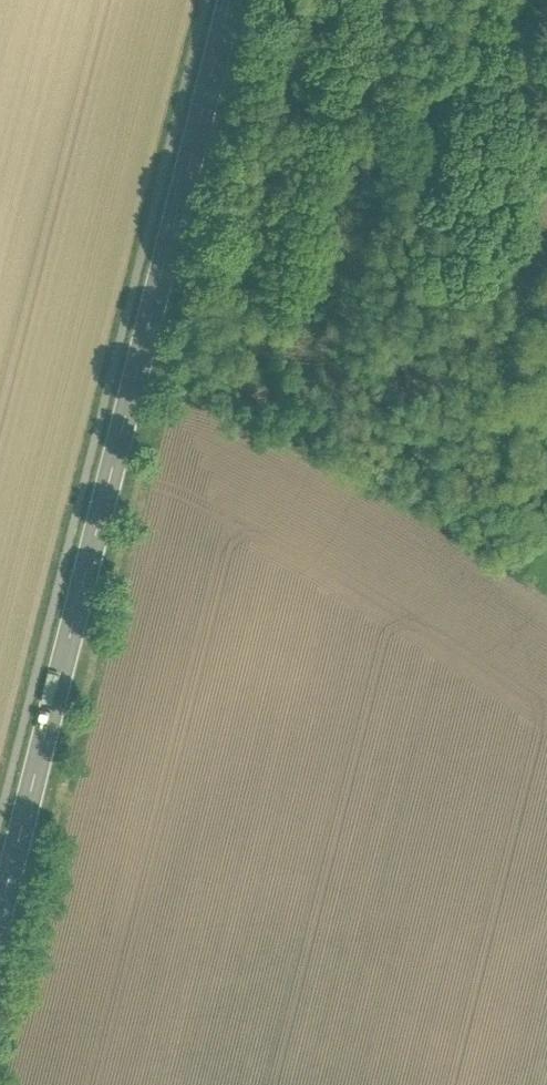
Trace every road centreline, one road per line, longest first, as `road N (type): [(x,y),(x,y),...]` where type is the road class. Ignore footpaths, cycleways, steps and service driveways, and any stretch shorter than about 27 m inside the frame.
road 1 (tertiary): [(0,901),(224,0)]

